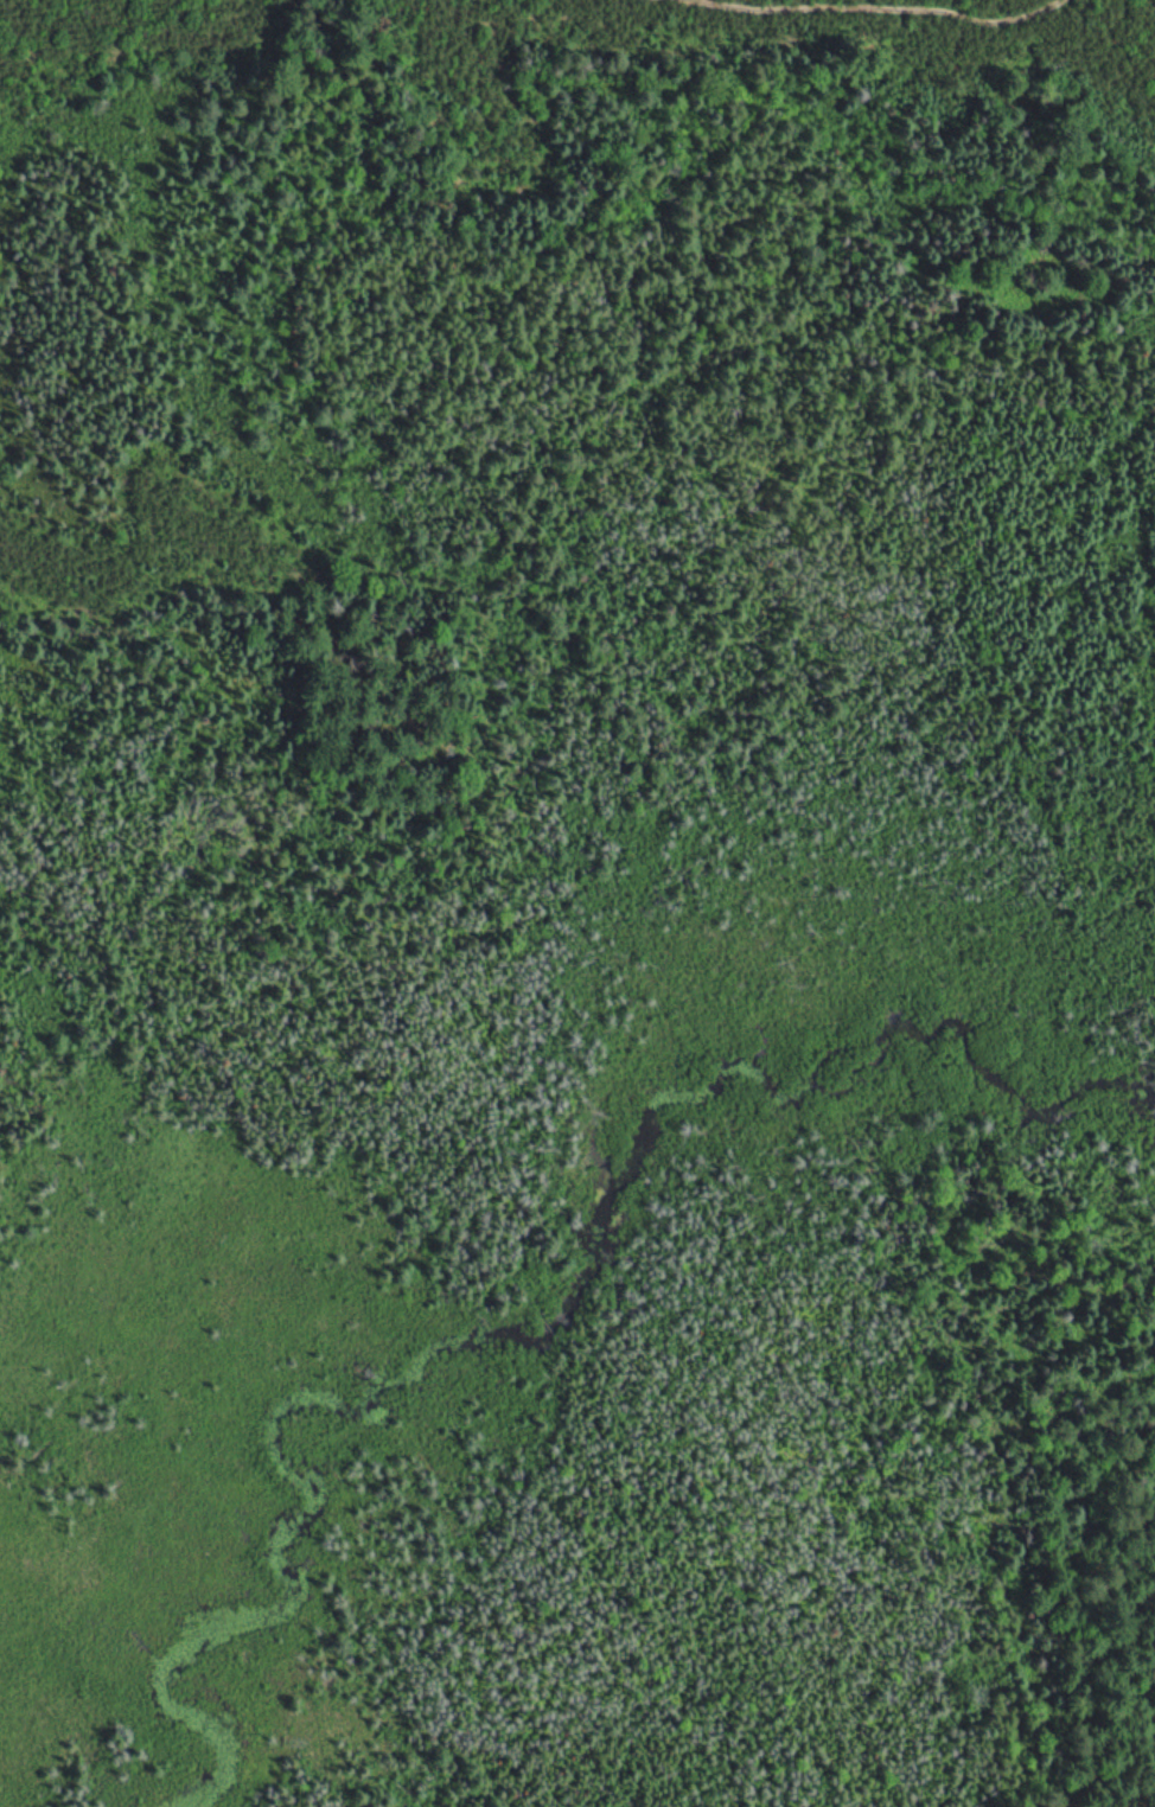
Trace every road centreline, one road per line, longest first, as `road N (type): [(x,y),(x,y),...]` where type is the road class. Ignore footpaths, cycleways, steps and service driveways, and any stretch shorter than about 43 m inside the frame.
road 1 (track): [(649,0),(851,0),(991,23),(1042,0)]

